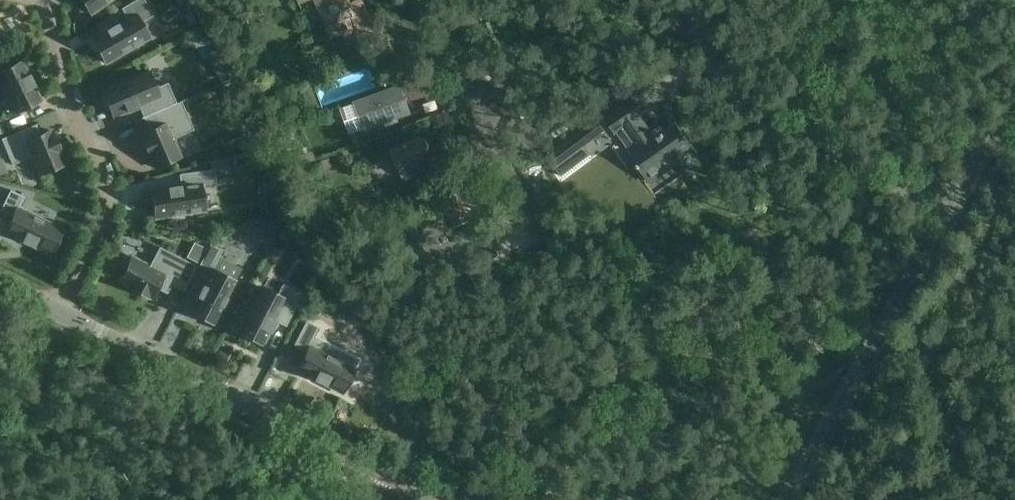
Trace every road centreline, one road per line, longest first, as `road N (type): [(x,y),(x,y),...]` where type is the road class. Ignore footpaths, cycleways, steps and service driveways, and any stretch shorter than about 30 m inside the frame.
road 1 (unclassified): [(386,473),(54,309)]
road 2 (unclassified): [(949,215),(750,101),(717,66),(689,0)]
road 3 (residential): [(35,0),(48,18),(65,97),(104,194),(96,230),(54,309)]
road 4 (unclassified): [(788,499),(949,215)]
road 5 (unclassified): [(949,215),(1014,87)]

